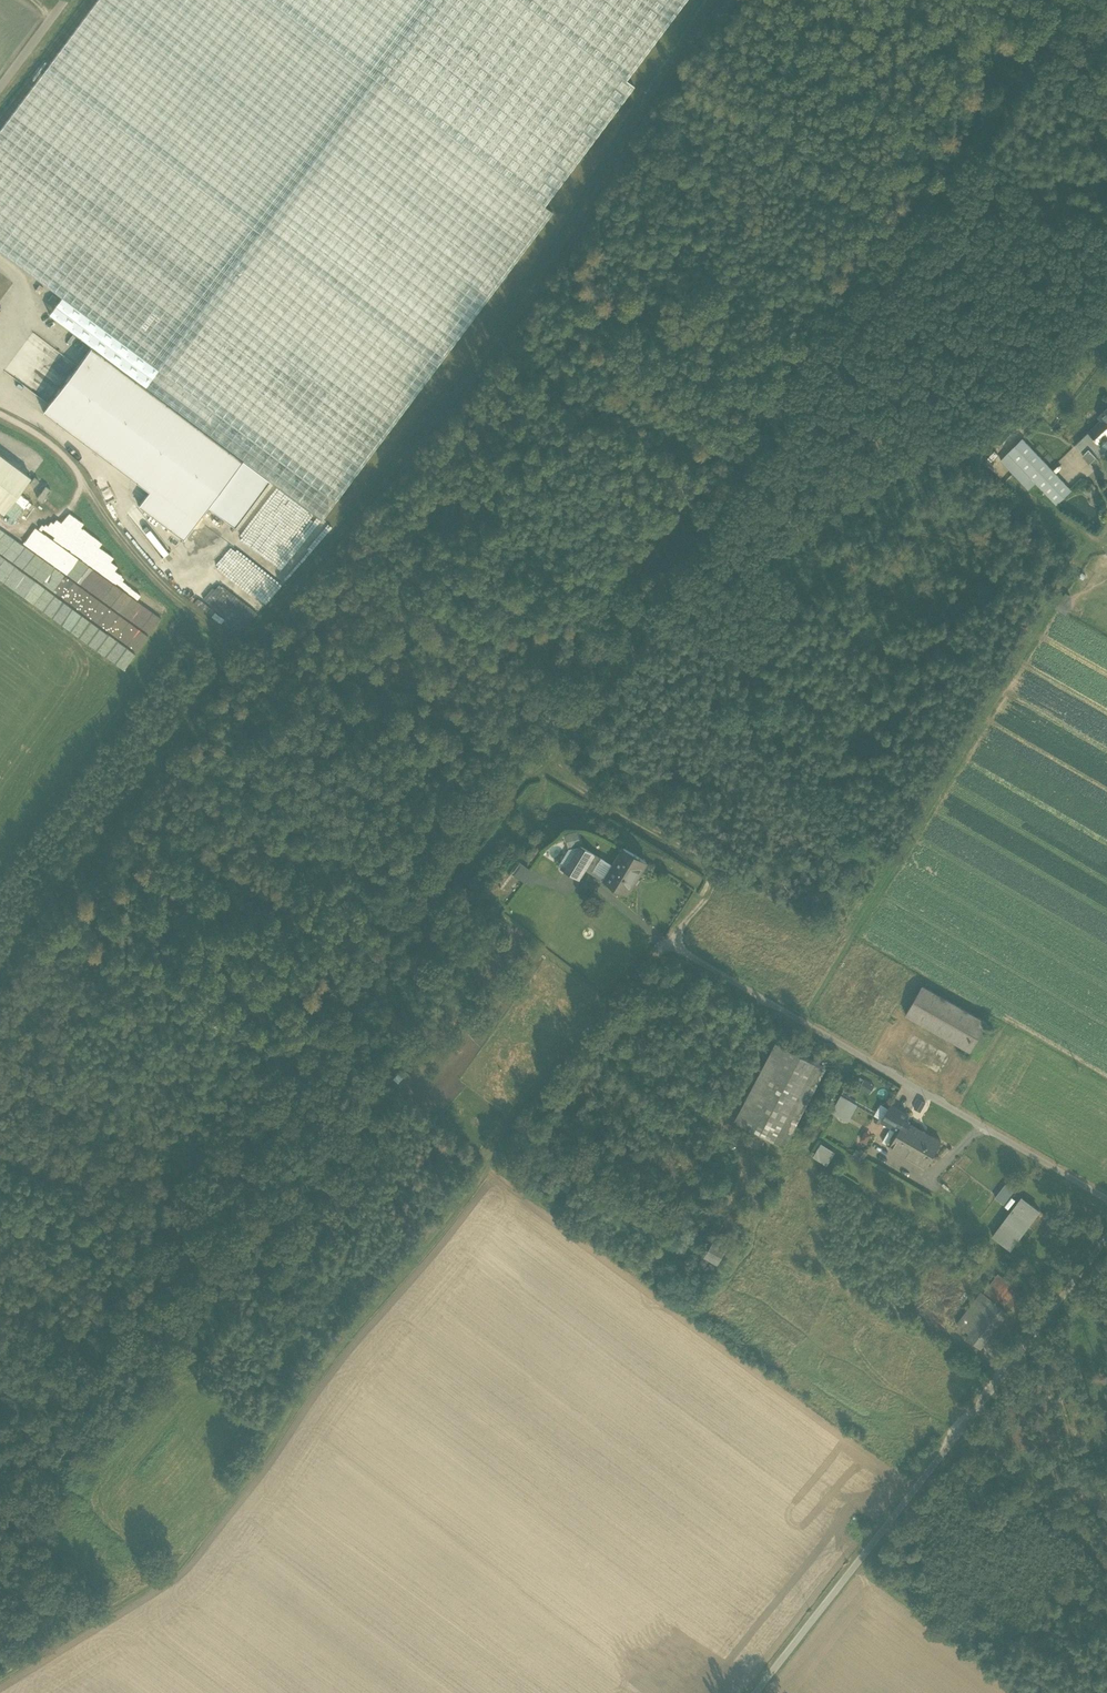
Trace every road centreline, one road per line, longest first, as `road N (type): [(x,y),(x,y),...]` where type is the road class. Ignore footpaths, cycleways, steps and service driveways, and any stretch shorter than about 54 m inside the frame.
road 1 (track): [(0,1667),(200,1532),(327,1344),(417,1241),(576,1032),(669,935)]
road 2 (track): [(1077,0),(892,279),(541,759)]
road 3 (track): [(541,759),(0,1487)]
road 4 (residential): [(1106,1231),(750,1692)]
road 5 (residential): [(669,935),(1106,1193)]
road 6 (track): [(0,977),(156,771),(218,677),(230,640)]
road 7 (track): [(541,759),(701,855),(713,870),(669,935)]
road 8 (track): [(230,640),(153,576),(86,483)]

